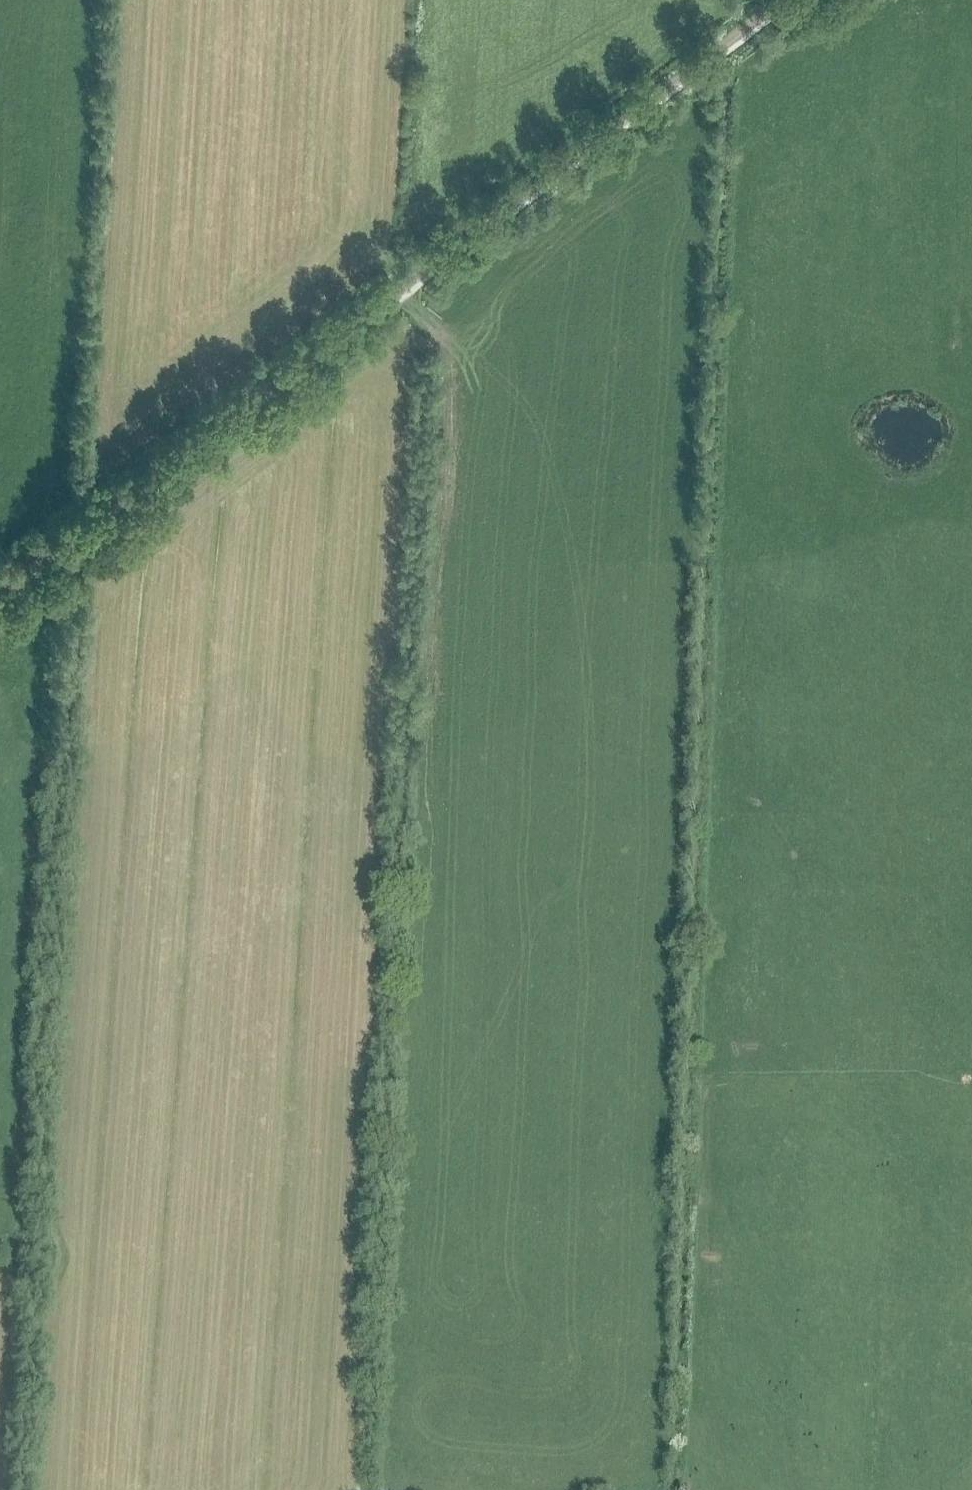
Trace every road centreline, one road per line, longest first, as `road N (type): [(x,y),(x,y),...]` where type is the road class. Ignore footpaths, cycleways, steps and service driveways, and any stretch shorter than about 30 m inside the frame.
road 1 (track): [(0,588),(767,0)]

